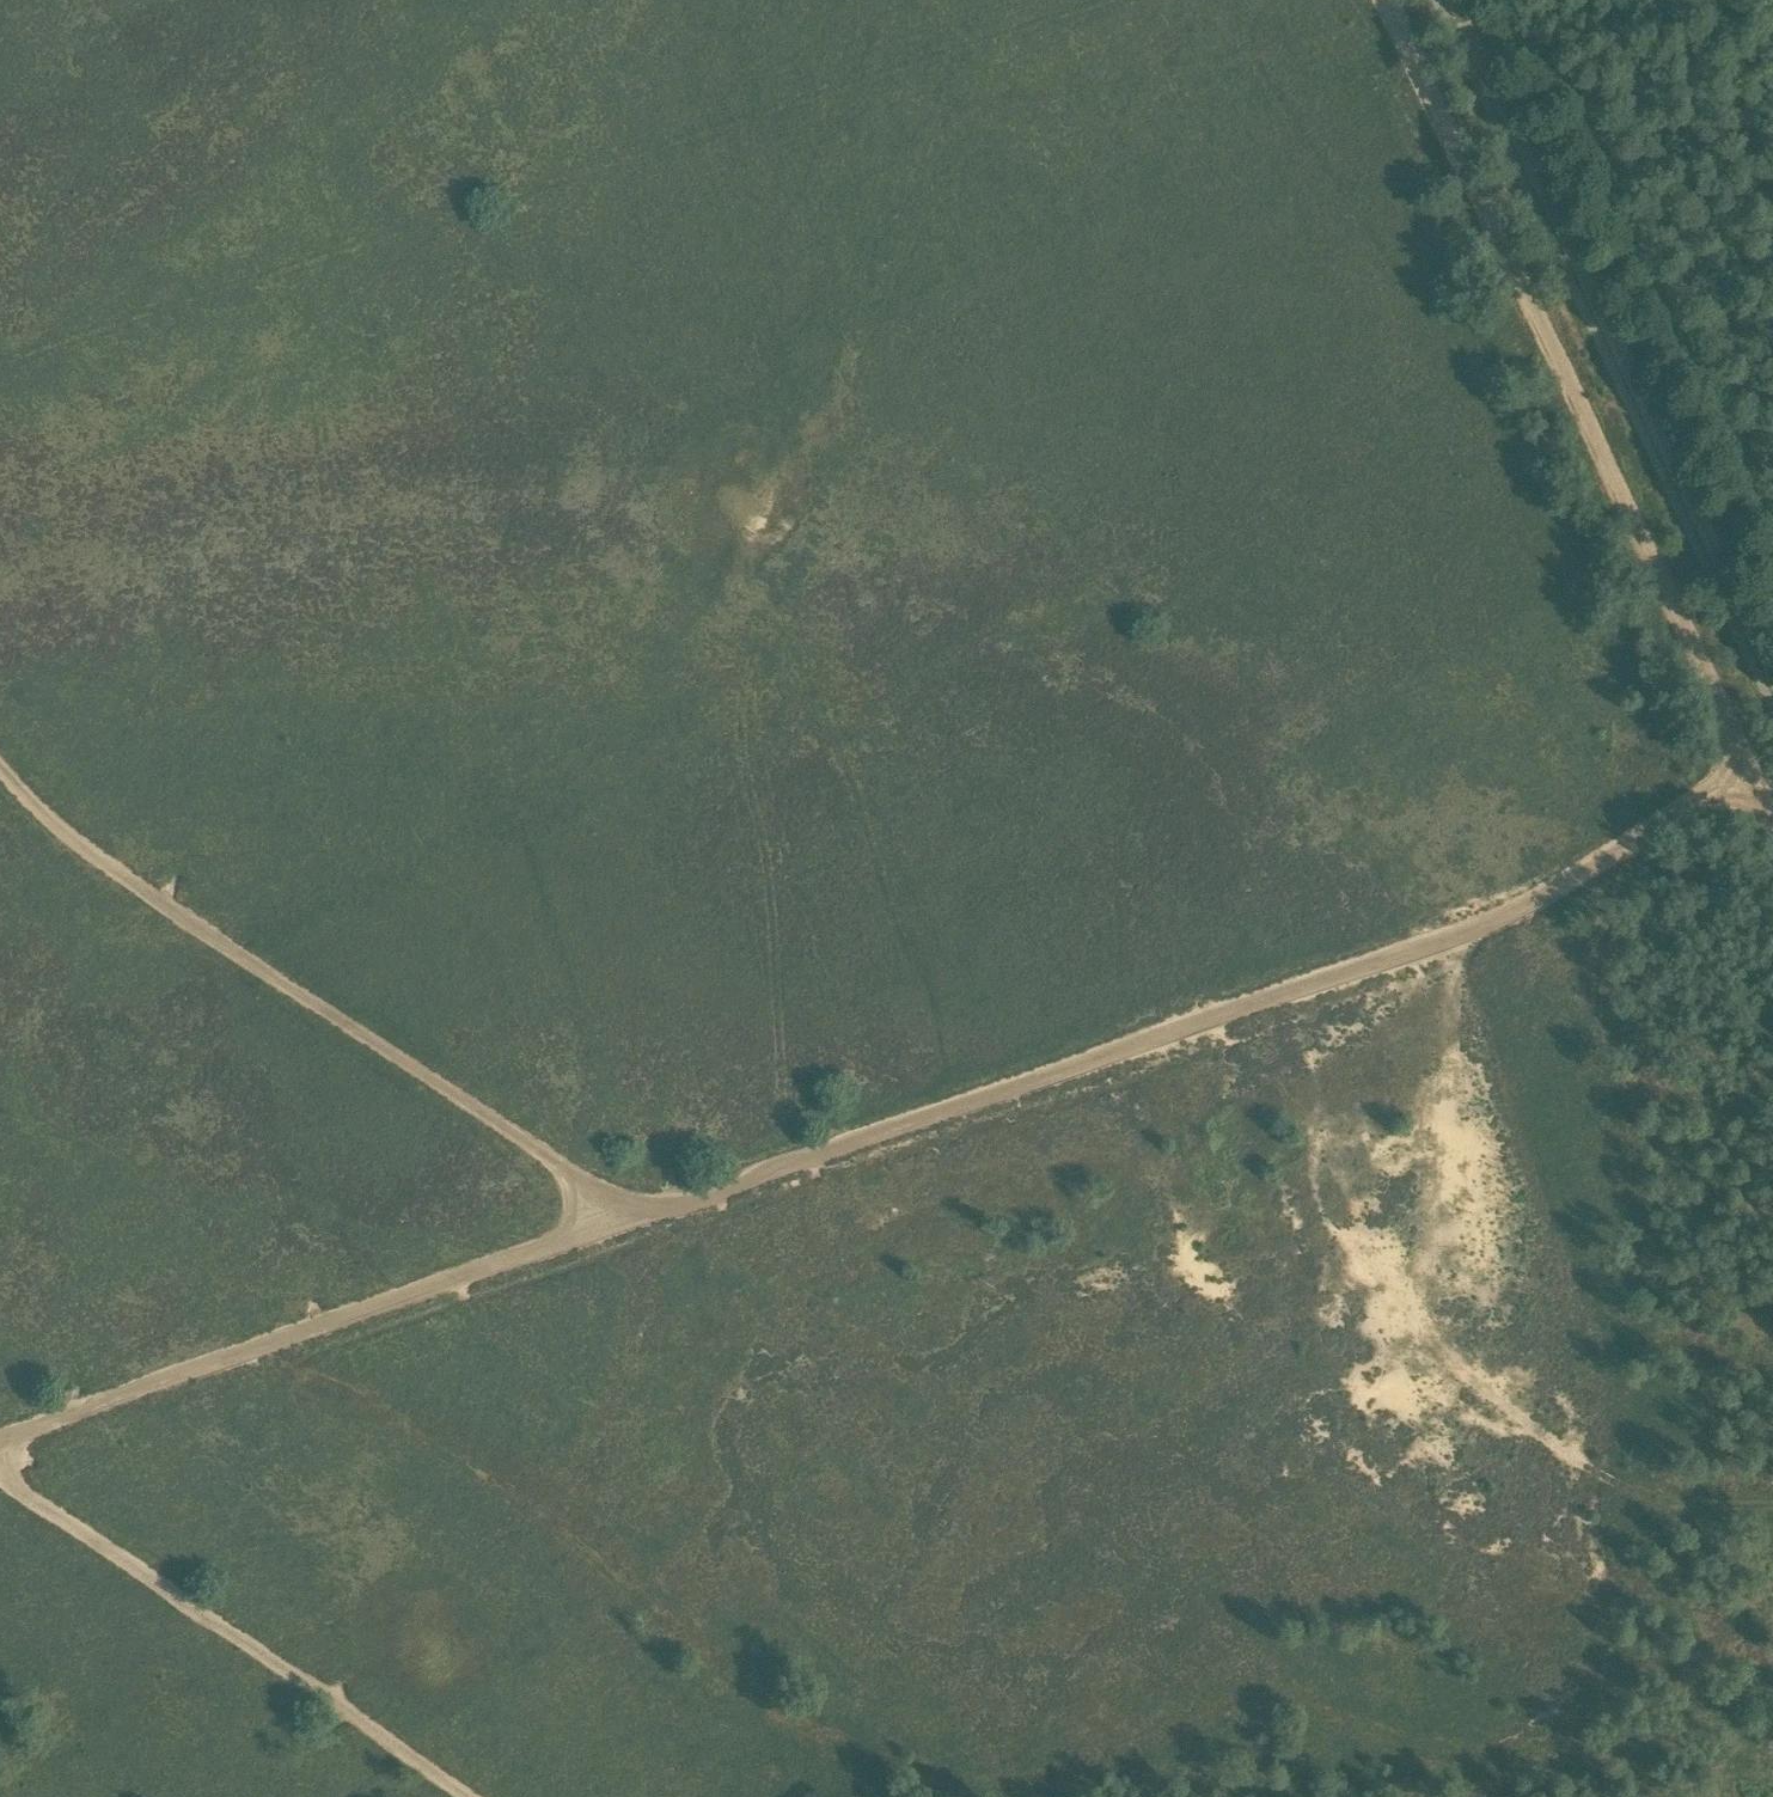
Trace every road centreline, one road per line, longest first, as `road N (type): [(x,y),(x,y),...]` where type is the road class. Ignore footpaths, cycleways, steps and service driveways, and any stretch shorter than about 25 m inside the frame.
road 1 (track): [(0,1451),(27,1431),(264,1345),(1456,937),(1746,770)]
road 2 (track): [(1772,823),(1382,0)]
road 3 (track): [(0,767),(115,870),(530,1145),(627,1220)]
road 4 (track): [(1772,676),(1454,0)]
road 5 (track): [(0,1473),(464,1796)]
road 6 (track): [(1477,51),(1772,17)]

